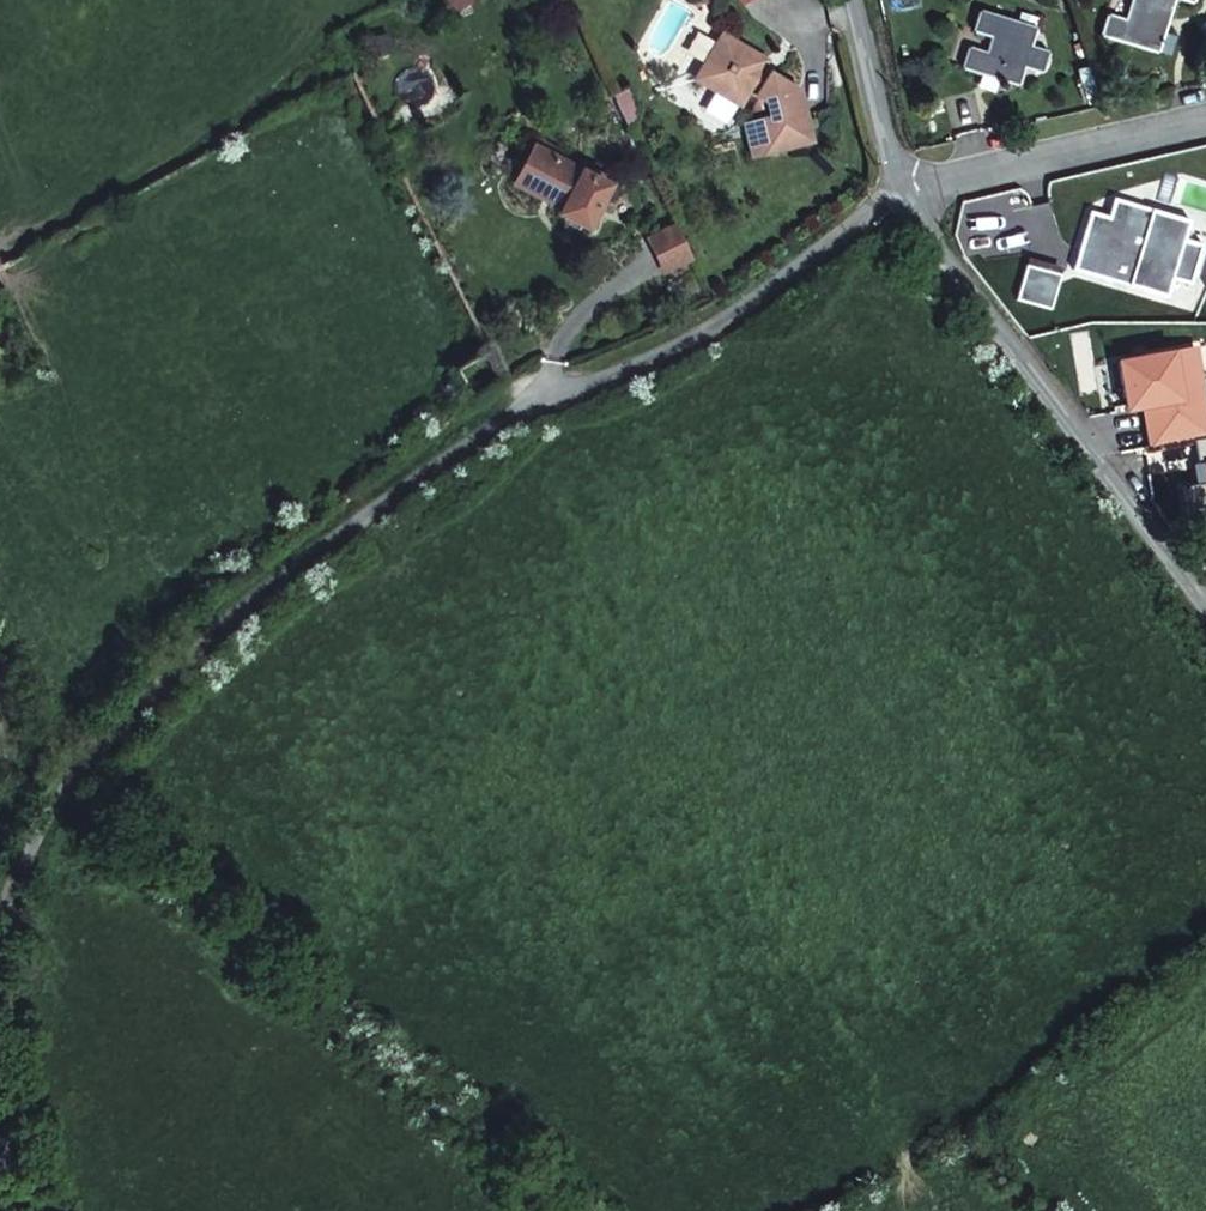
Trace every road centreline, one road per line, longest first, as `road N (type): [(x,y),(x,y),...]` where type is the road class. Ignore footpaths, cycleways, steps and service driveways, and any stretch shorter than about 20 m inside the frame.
road 1 (residential): [(0,982),(77,790),(232,635),(469,441),(720,336),(914,206)]
road 2 (unclassified): [(1205,592),(914,206)]
road 3 (residential): [(914,206),(1001,170),(1205,122)]
road 4 (unclassified): [(914,206),(862,0)]

